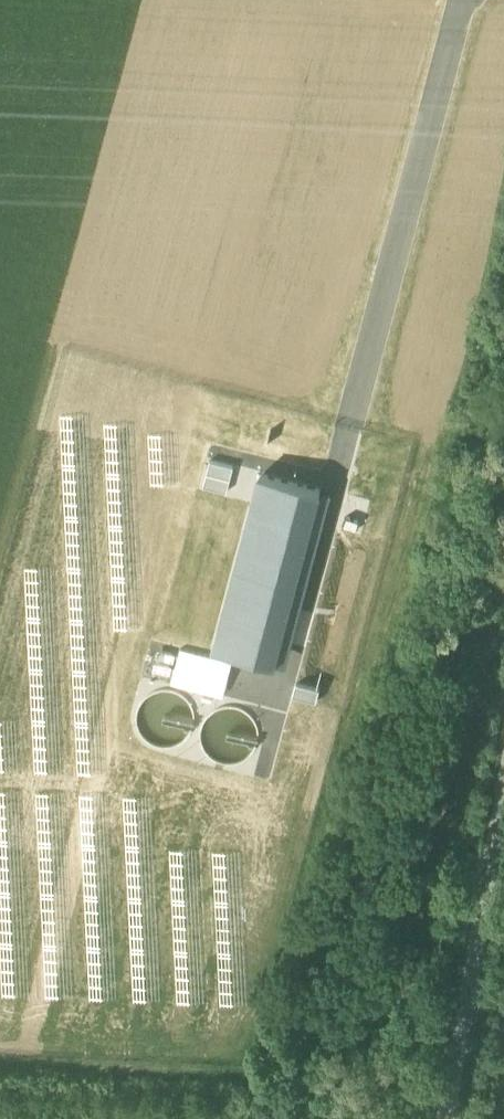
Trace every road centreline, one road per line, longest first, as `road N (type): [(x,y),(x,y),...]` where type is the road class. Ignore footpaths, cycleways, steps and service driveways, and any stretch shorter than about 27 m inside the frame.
road 1 (track): [(503,587),(418,901),(378,1118)]
road 2 (track): [(451,0),(348,425)]
road 3 (unclassified): [(503,791),(442,1118)]

